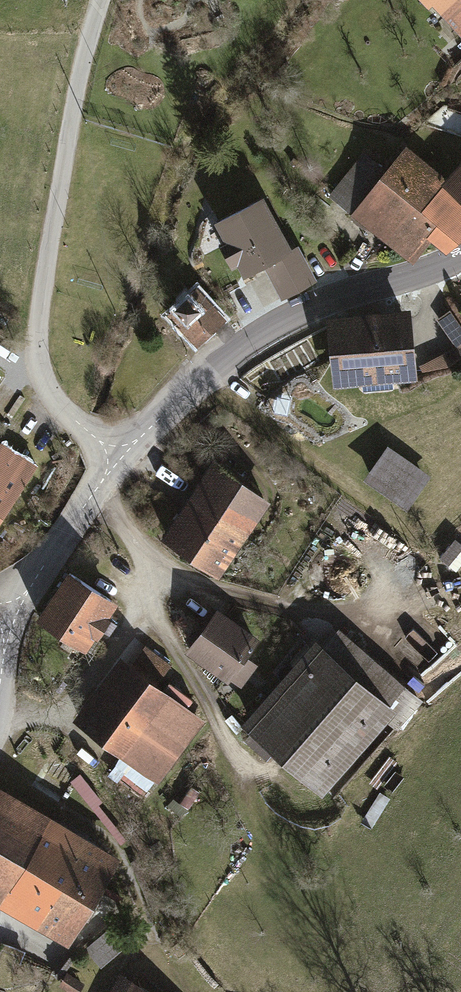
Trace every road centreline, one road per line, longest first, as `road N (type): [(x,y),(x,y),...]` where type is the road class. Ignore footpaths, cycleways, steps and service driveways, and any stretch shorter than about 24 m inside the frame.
road 1 (residential): [(121,458),(51,394),(41,361),(48,266),(104,0)]
road 2 (tertiary): [(460,254),(277,330),(207,377),(121,458)]
road 3 (tertiary): [(121,458),(39,573),(15,617),(0,682)]
road 4 (track): [(347,485),(207,377)]

